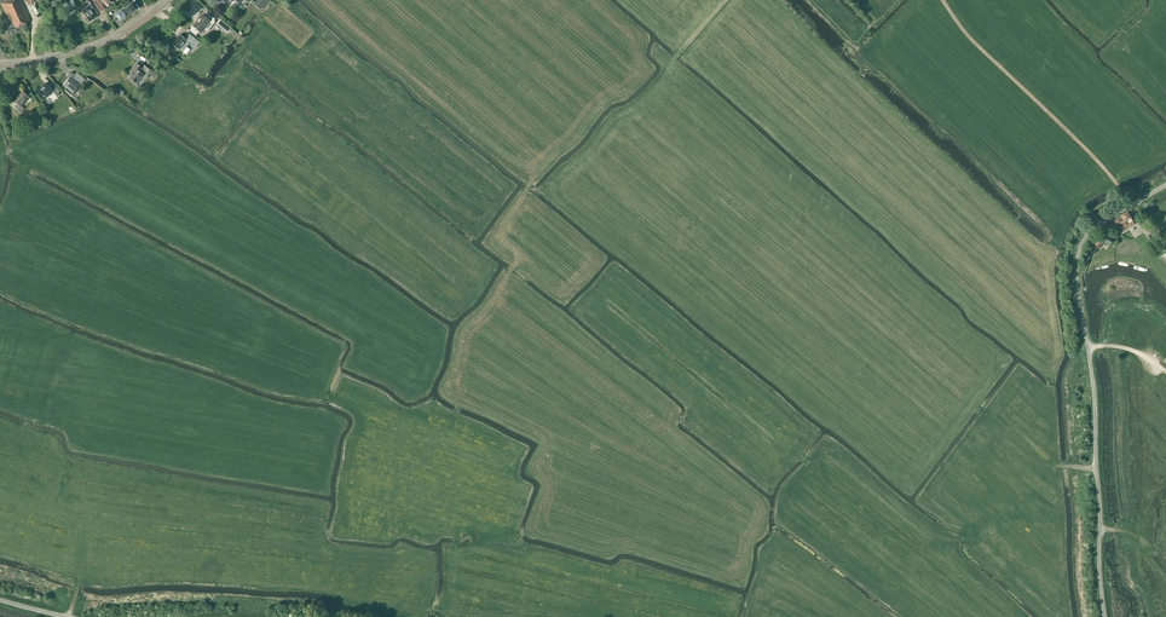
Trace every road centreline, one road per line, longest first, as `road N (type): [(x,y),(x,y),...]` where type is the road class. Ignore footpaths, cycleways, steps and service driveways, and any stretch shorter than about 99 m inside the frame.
road 1 (track): [(943,0),(971,39),(1094,158),(1131,208)]
road 2 (tertiary): [(0,65),(101,43),(167,0)]

